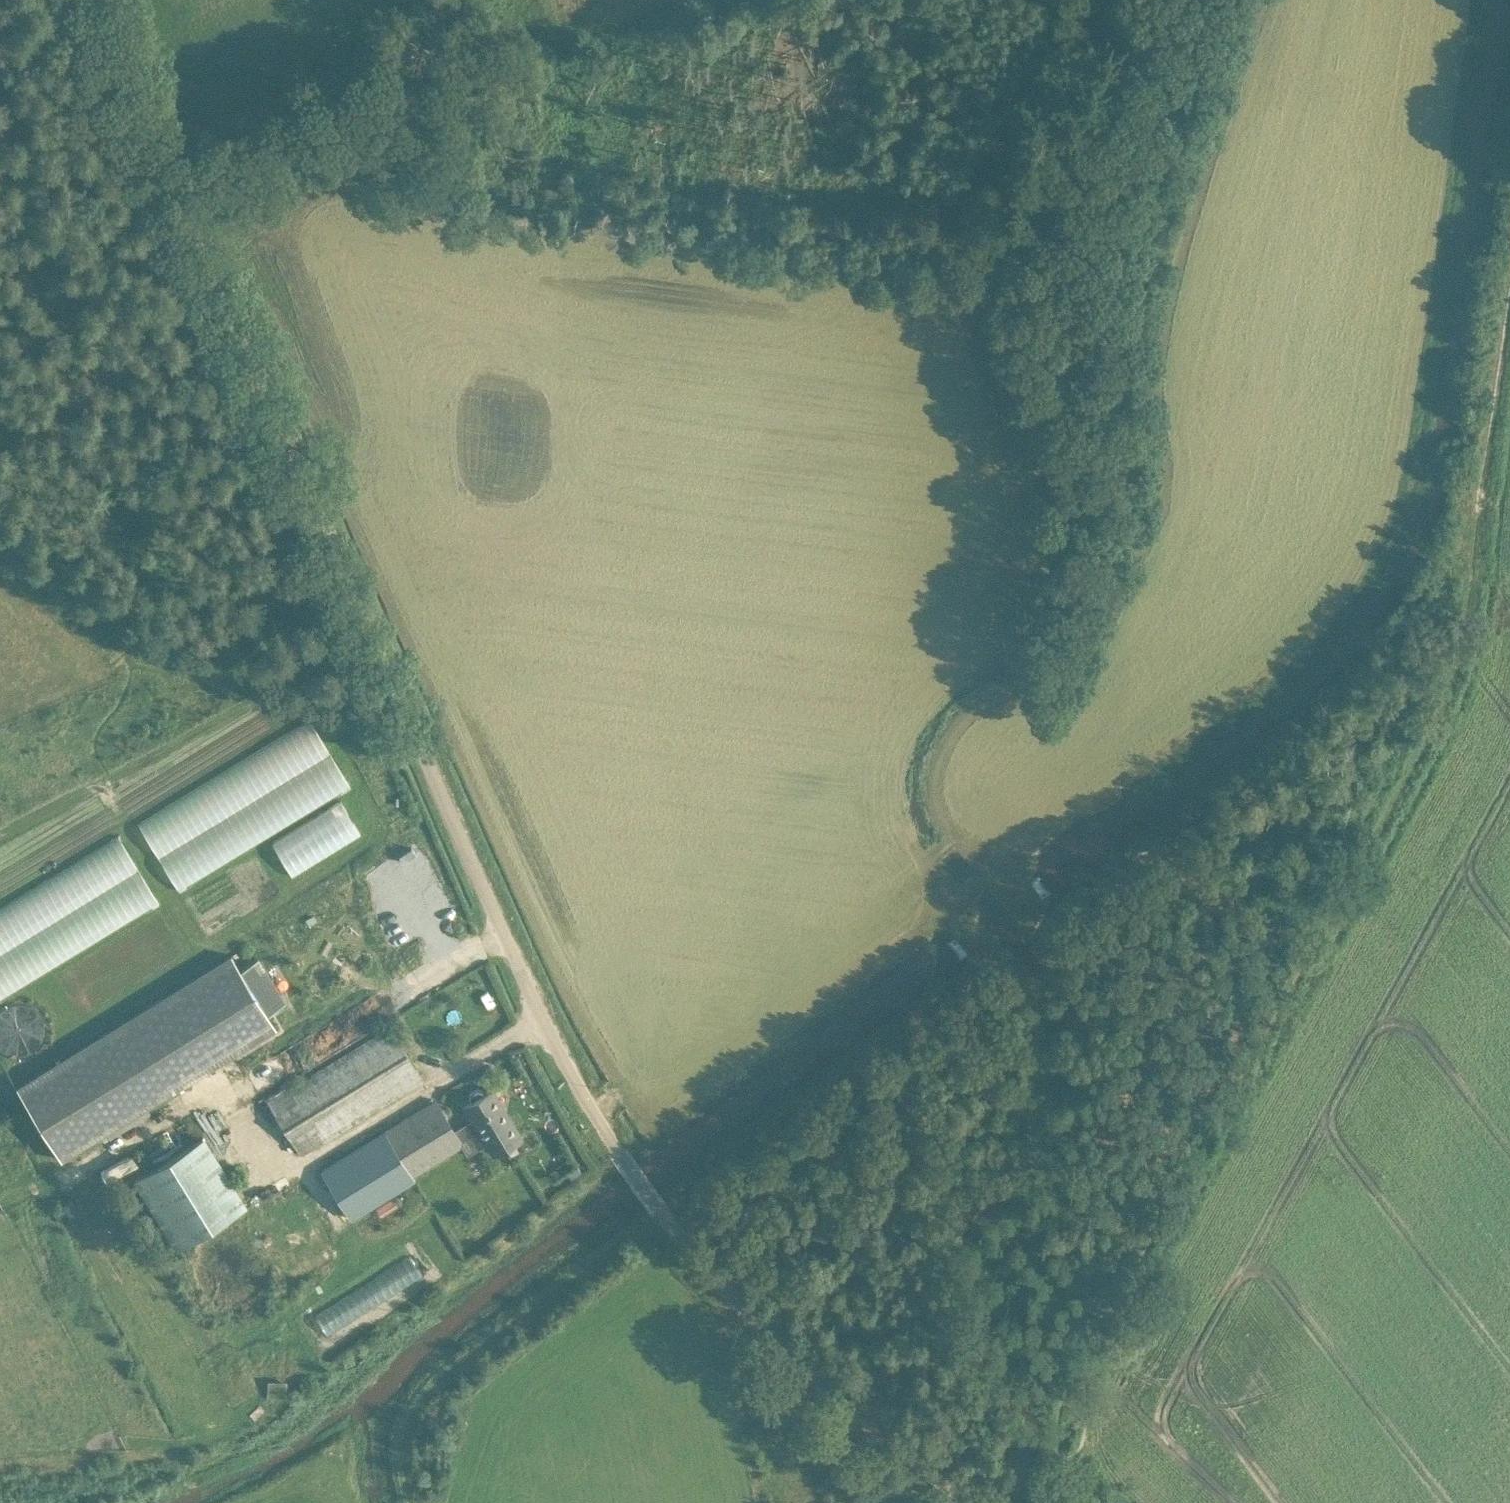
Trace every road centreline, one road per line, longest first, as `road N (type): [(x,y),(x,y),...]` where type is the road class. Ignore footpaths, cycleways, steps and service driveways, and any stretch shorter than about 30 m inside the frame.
road 1 (unclassified): [(977,1502),(893,1440),(695,1257),(542,1022),(90,0)]

